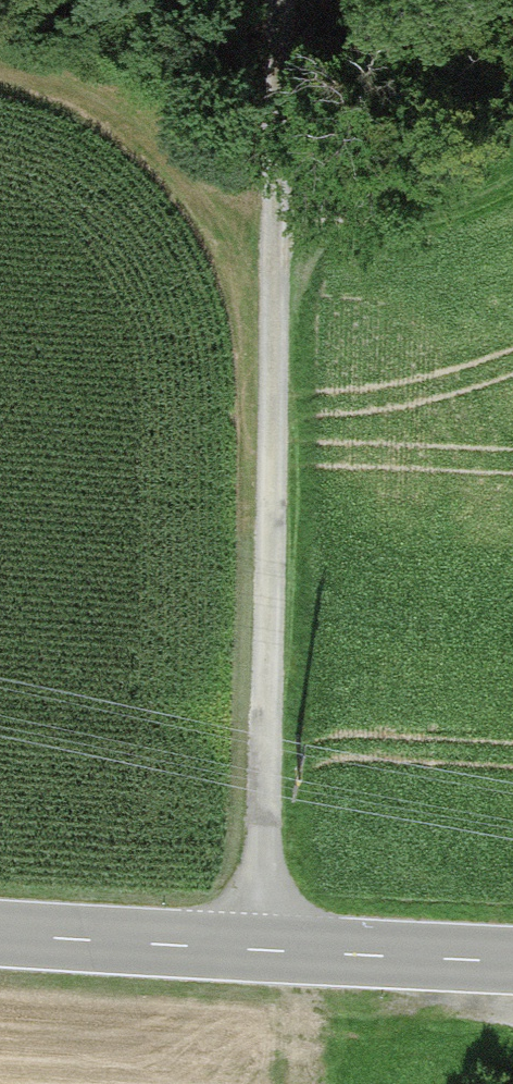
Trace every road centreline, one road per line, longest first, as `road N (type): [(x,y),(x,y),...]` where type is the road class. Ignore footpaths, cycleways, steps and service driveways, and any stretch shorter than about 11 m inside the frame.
road 1 (track): [(278,224),(264,911),(304,1083)]
road 2 (tertiary): [(512,961),(0,934)]
road 3 (track): [(278,224),(429,201),(512,167)]
road 4 (track): [(278,0),(278,224)]

